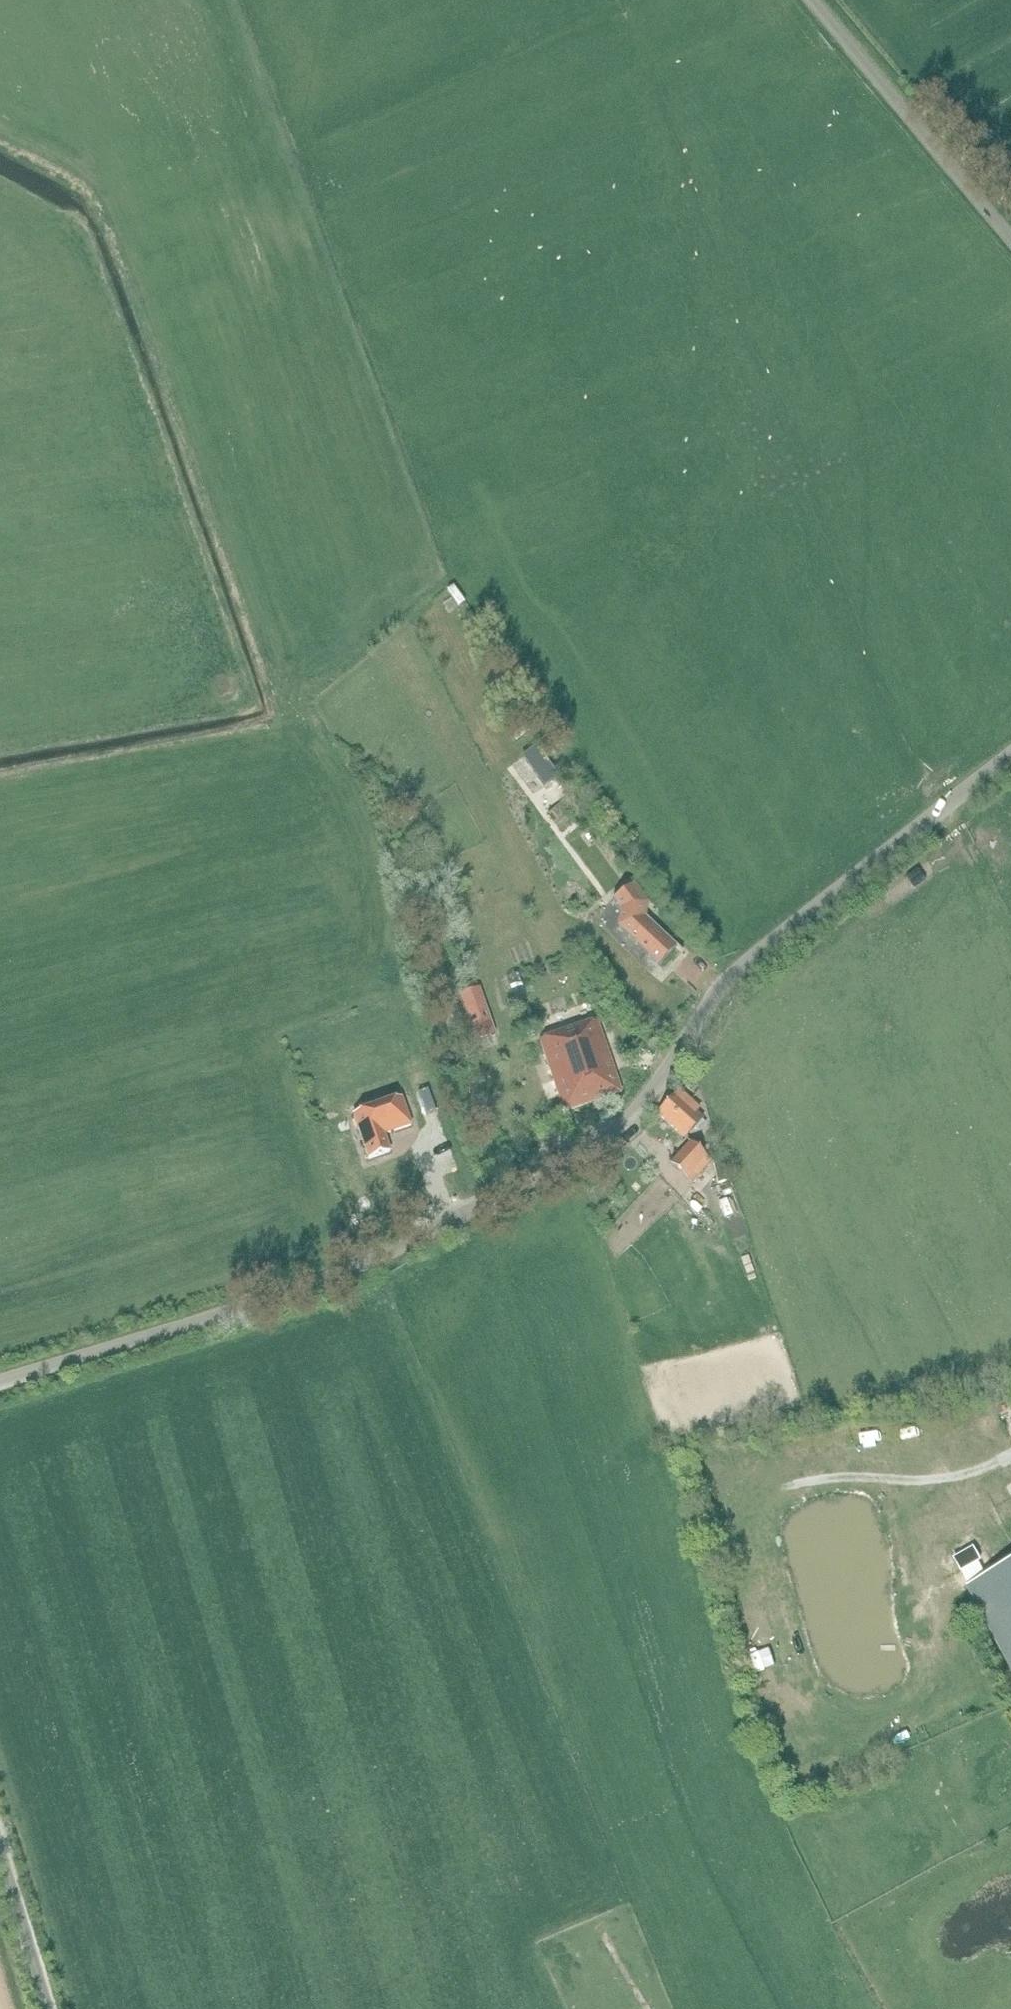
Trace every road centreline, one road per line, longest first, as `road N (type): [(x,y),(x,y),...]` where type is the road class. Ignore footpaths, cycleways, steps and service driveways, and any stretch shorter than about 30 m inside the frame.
road 1 (unclassified): [(0,1383),(435,1231),(601,1146),(639,1111),(727,980),(1010,756)]
road 2 (unclassified): [(1010,240),(812,0)]
road 3 (unclassified): [(48,2008),(0,1844)]

